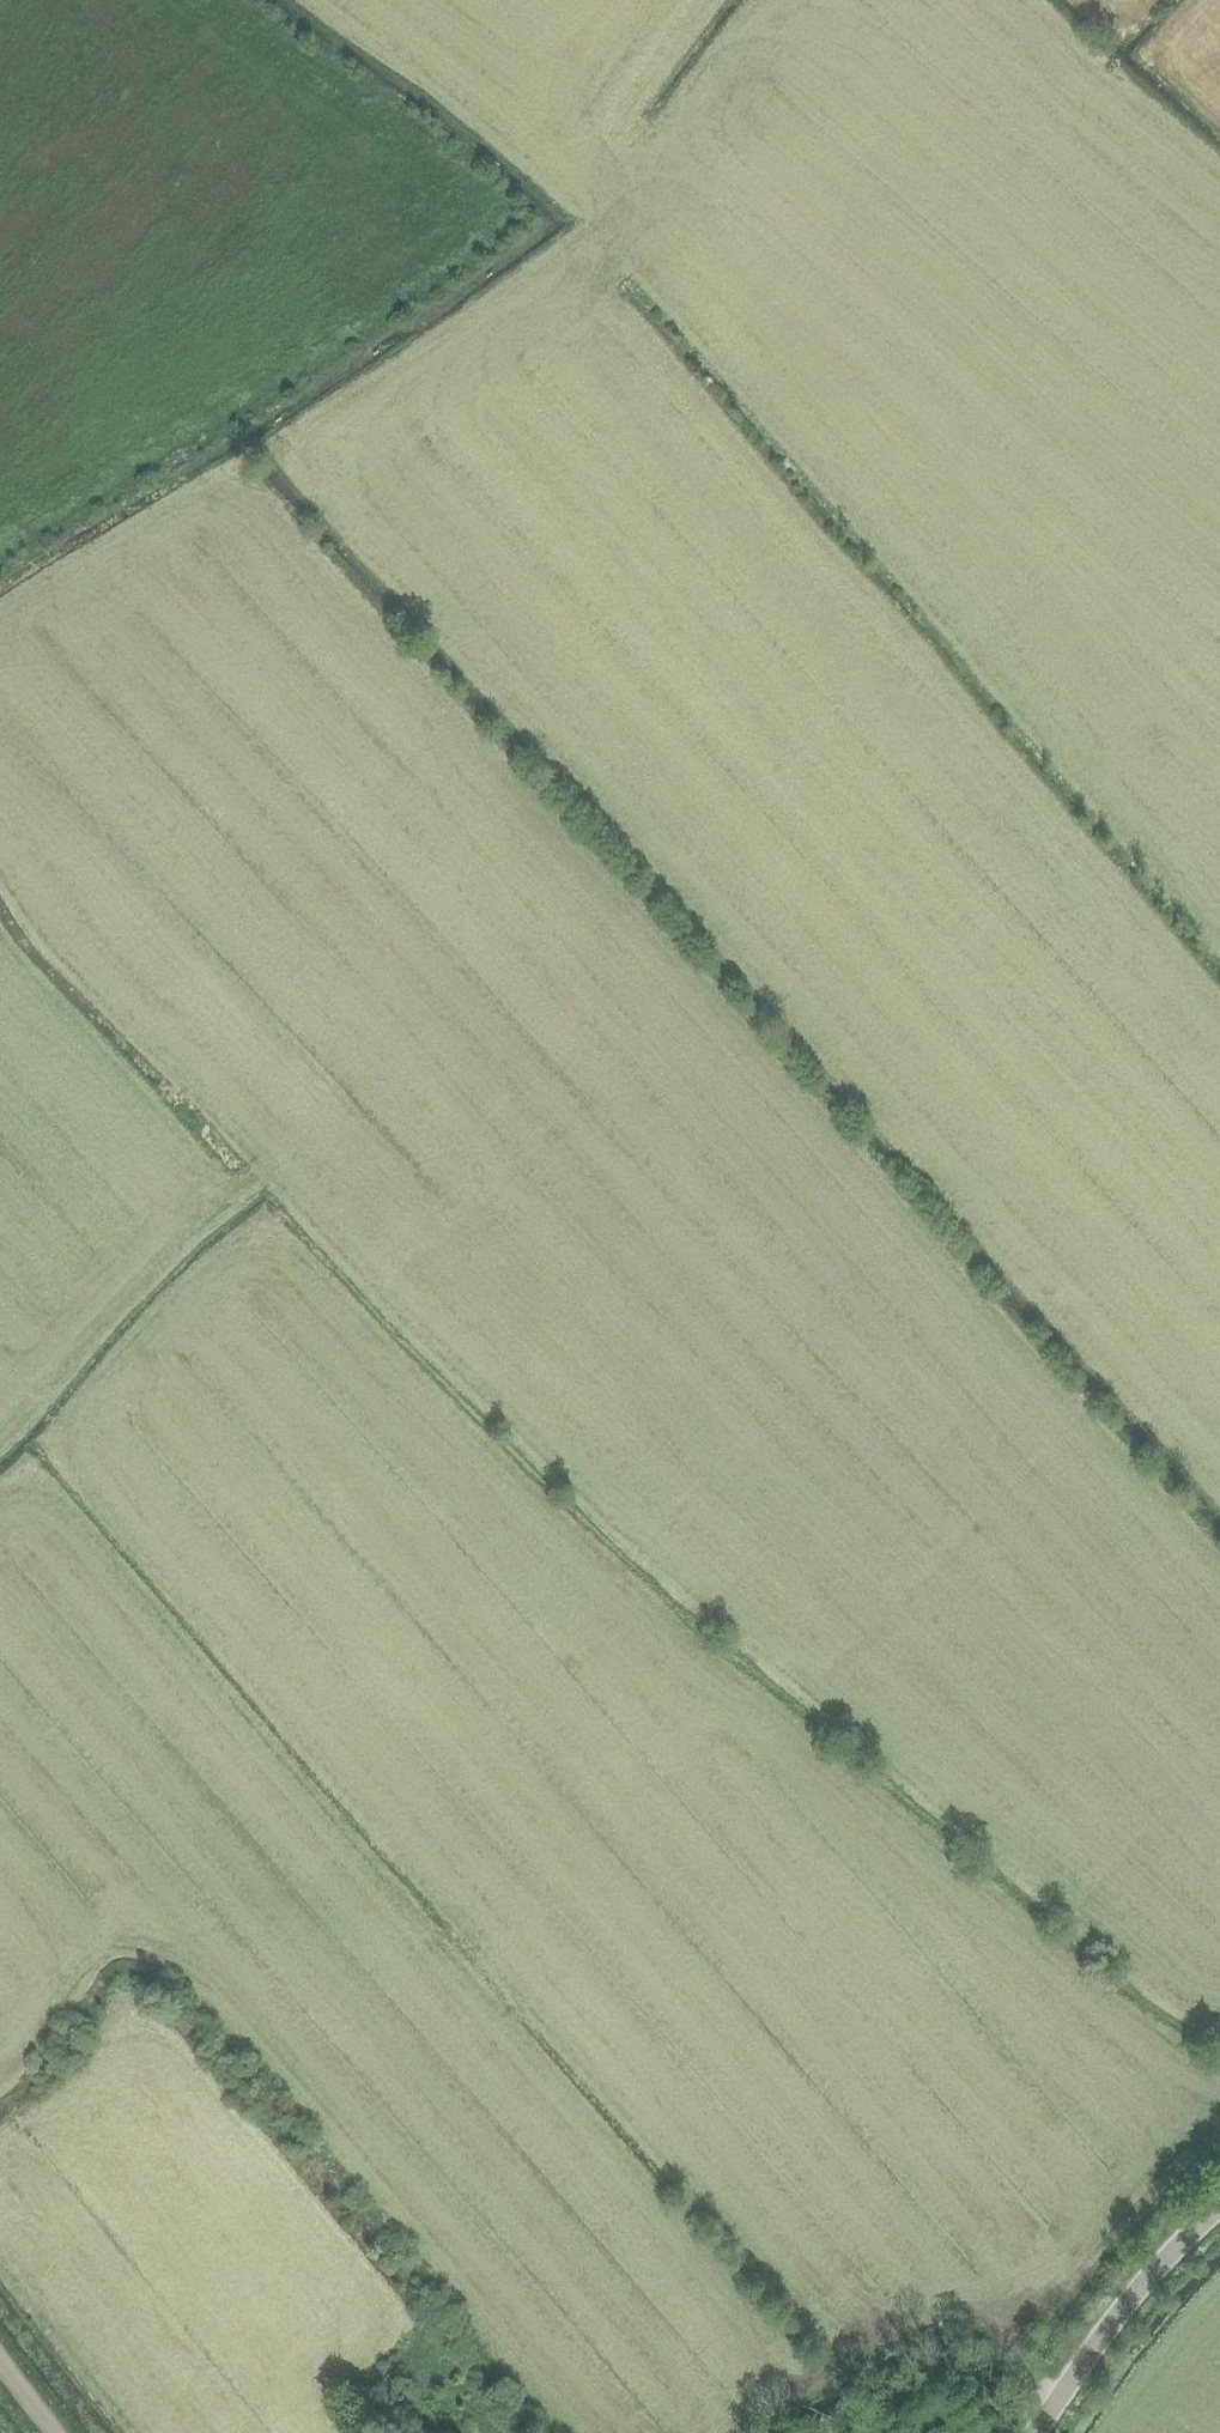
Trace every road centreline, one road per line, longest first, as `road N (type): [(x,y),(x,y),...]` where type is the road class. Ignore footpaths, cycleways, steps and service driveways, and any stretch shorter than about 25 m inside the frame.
road 1 (tertiary): [(1034,2432),(1097,2345),(1219,2203)]

